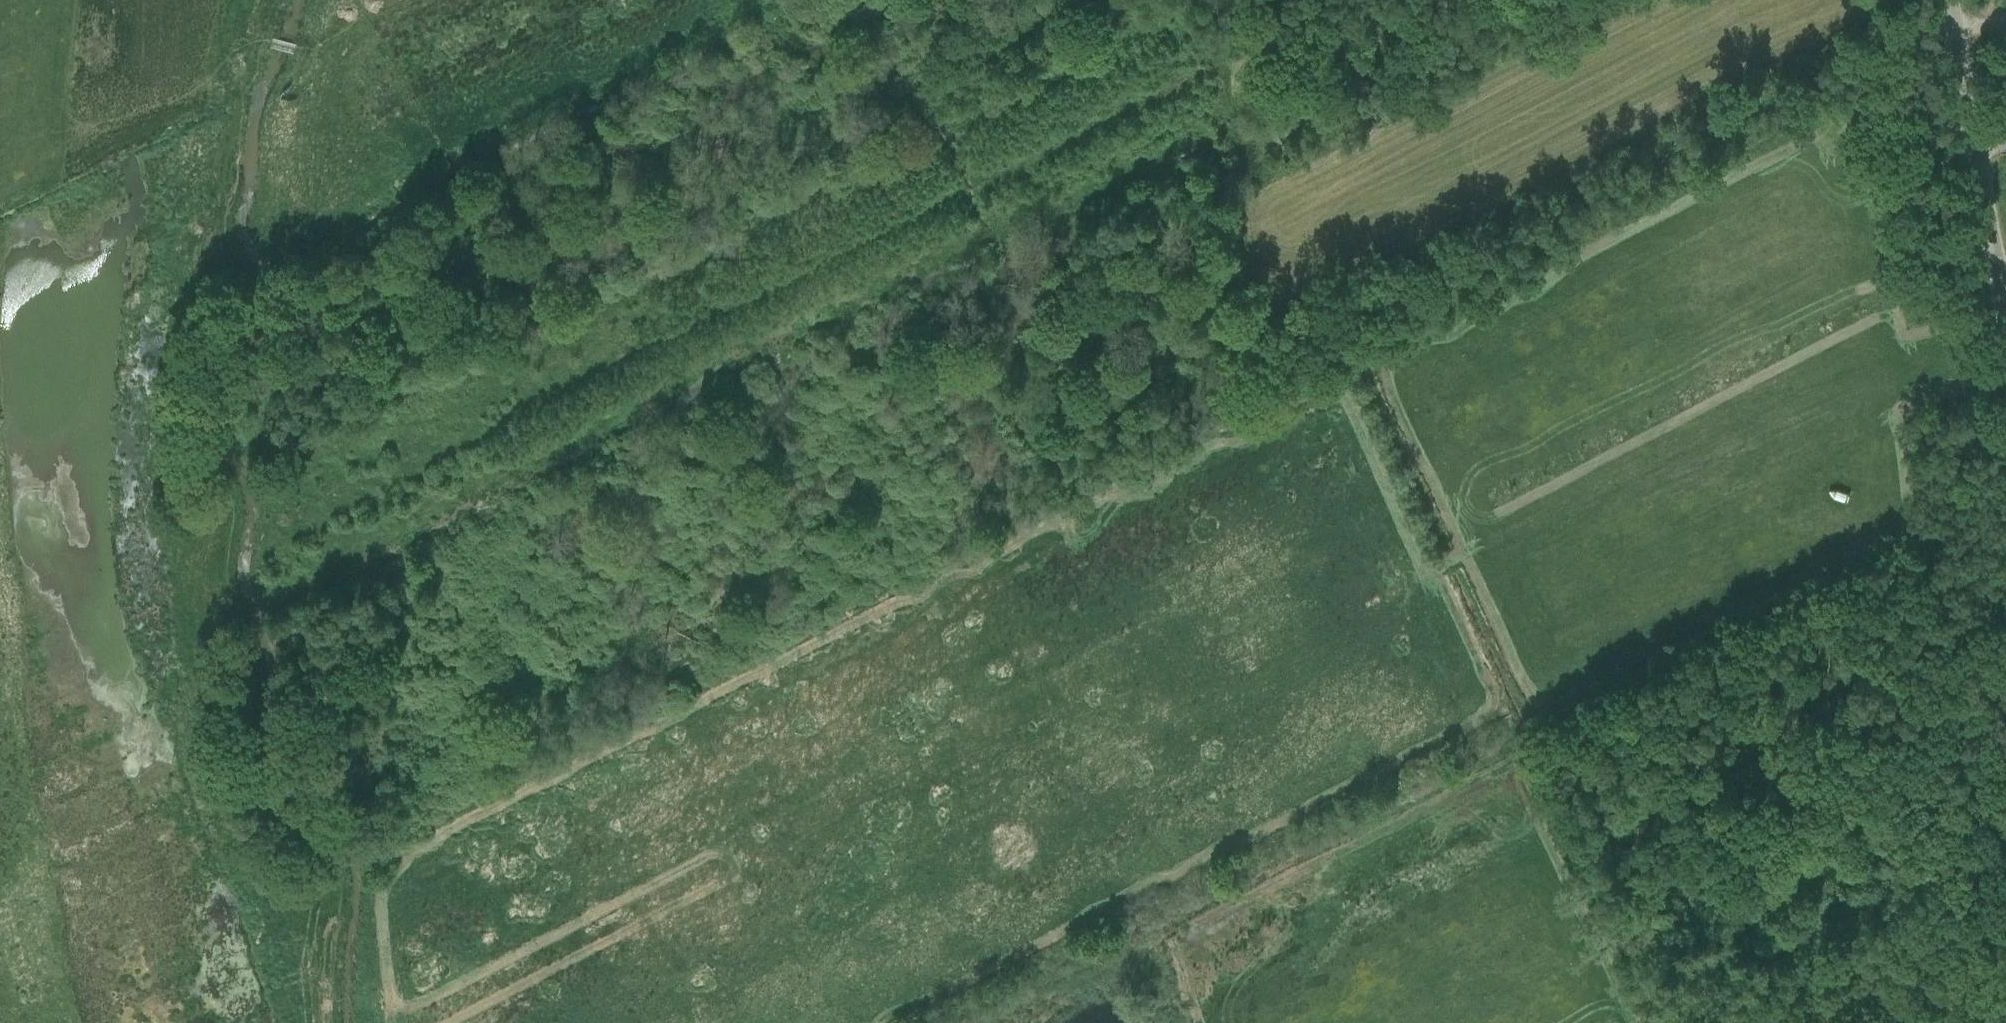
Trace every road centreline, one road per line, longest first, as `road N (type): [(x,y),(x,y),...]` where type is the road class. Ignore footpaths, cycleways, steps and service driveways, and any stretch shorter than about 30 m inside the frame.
road 1 (tertiary): [(2005,320),(1952,0)]
road 2 (track): [(1462,0),(1331,76)]

